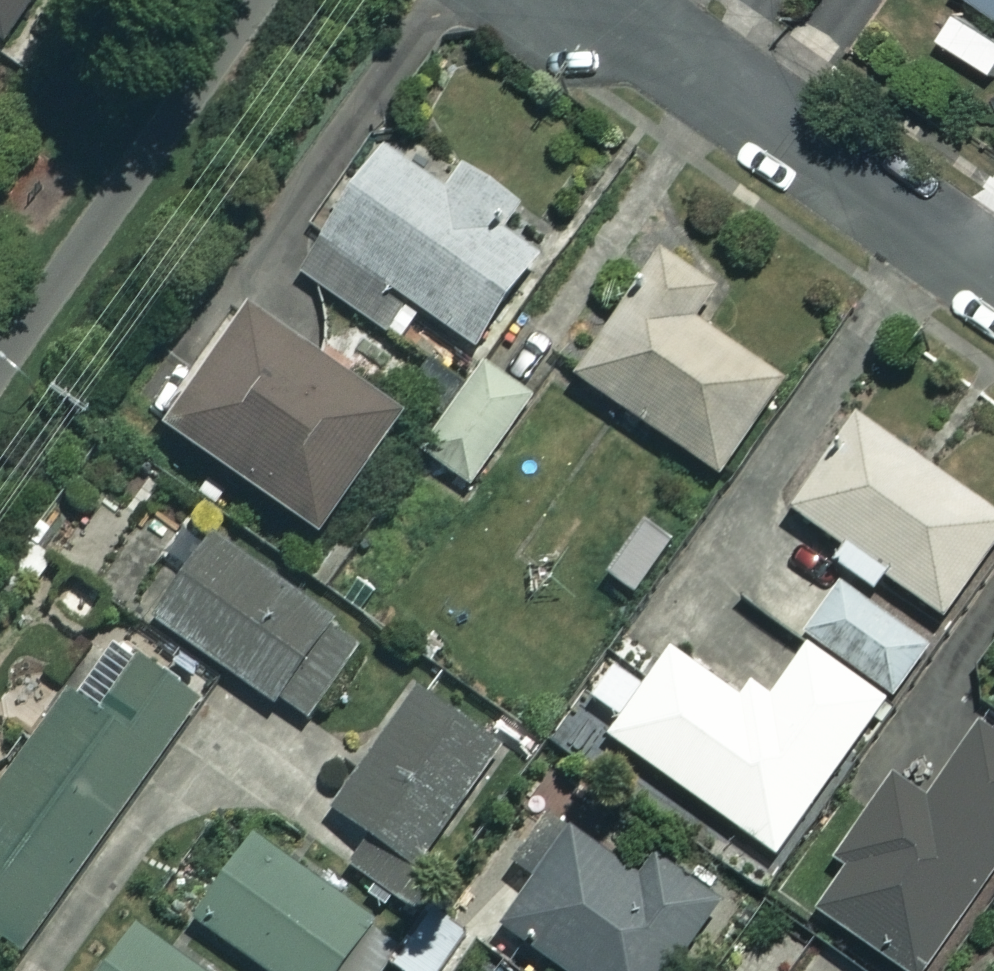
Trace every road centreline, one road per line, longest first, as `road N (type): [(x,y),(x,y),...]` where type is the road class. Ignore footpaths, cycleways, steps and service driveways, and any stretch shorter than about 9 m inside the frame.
road 1 (residential): [(605,0),(993,276)]

